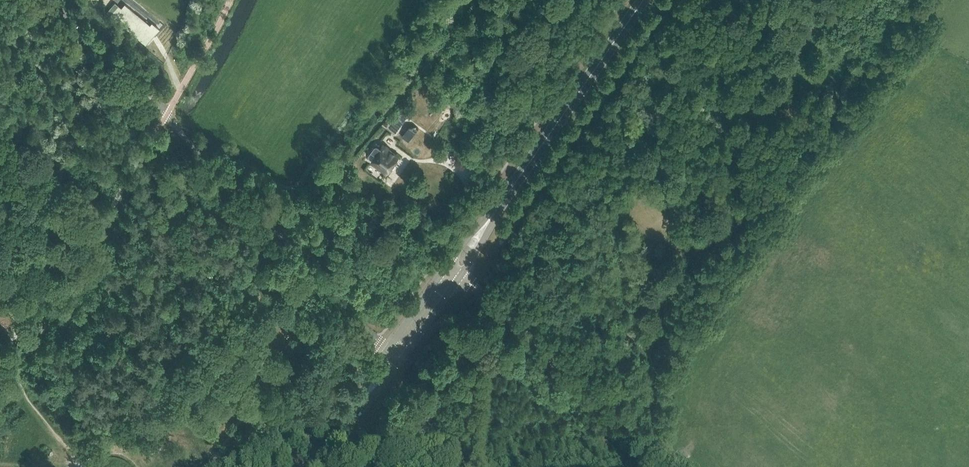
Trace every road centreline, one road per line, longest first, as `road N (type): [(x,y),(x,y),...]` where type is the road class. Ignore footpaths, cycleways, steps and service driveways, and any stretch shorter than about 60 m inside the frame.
road 1 (unclassified): [(42,0),(167,115),(395,353)]
road 2 (primary): [(454,272),(644,0)]
road 3 (unclassified): [(682,466),(454,272)]
road 4 (primary): [(317,466),(395,353)]

